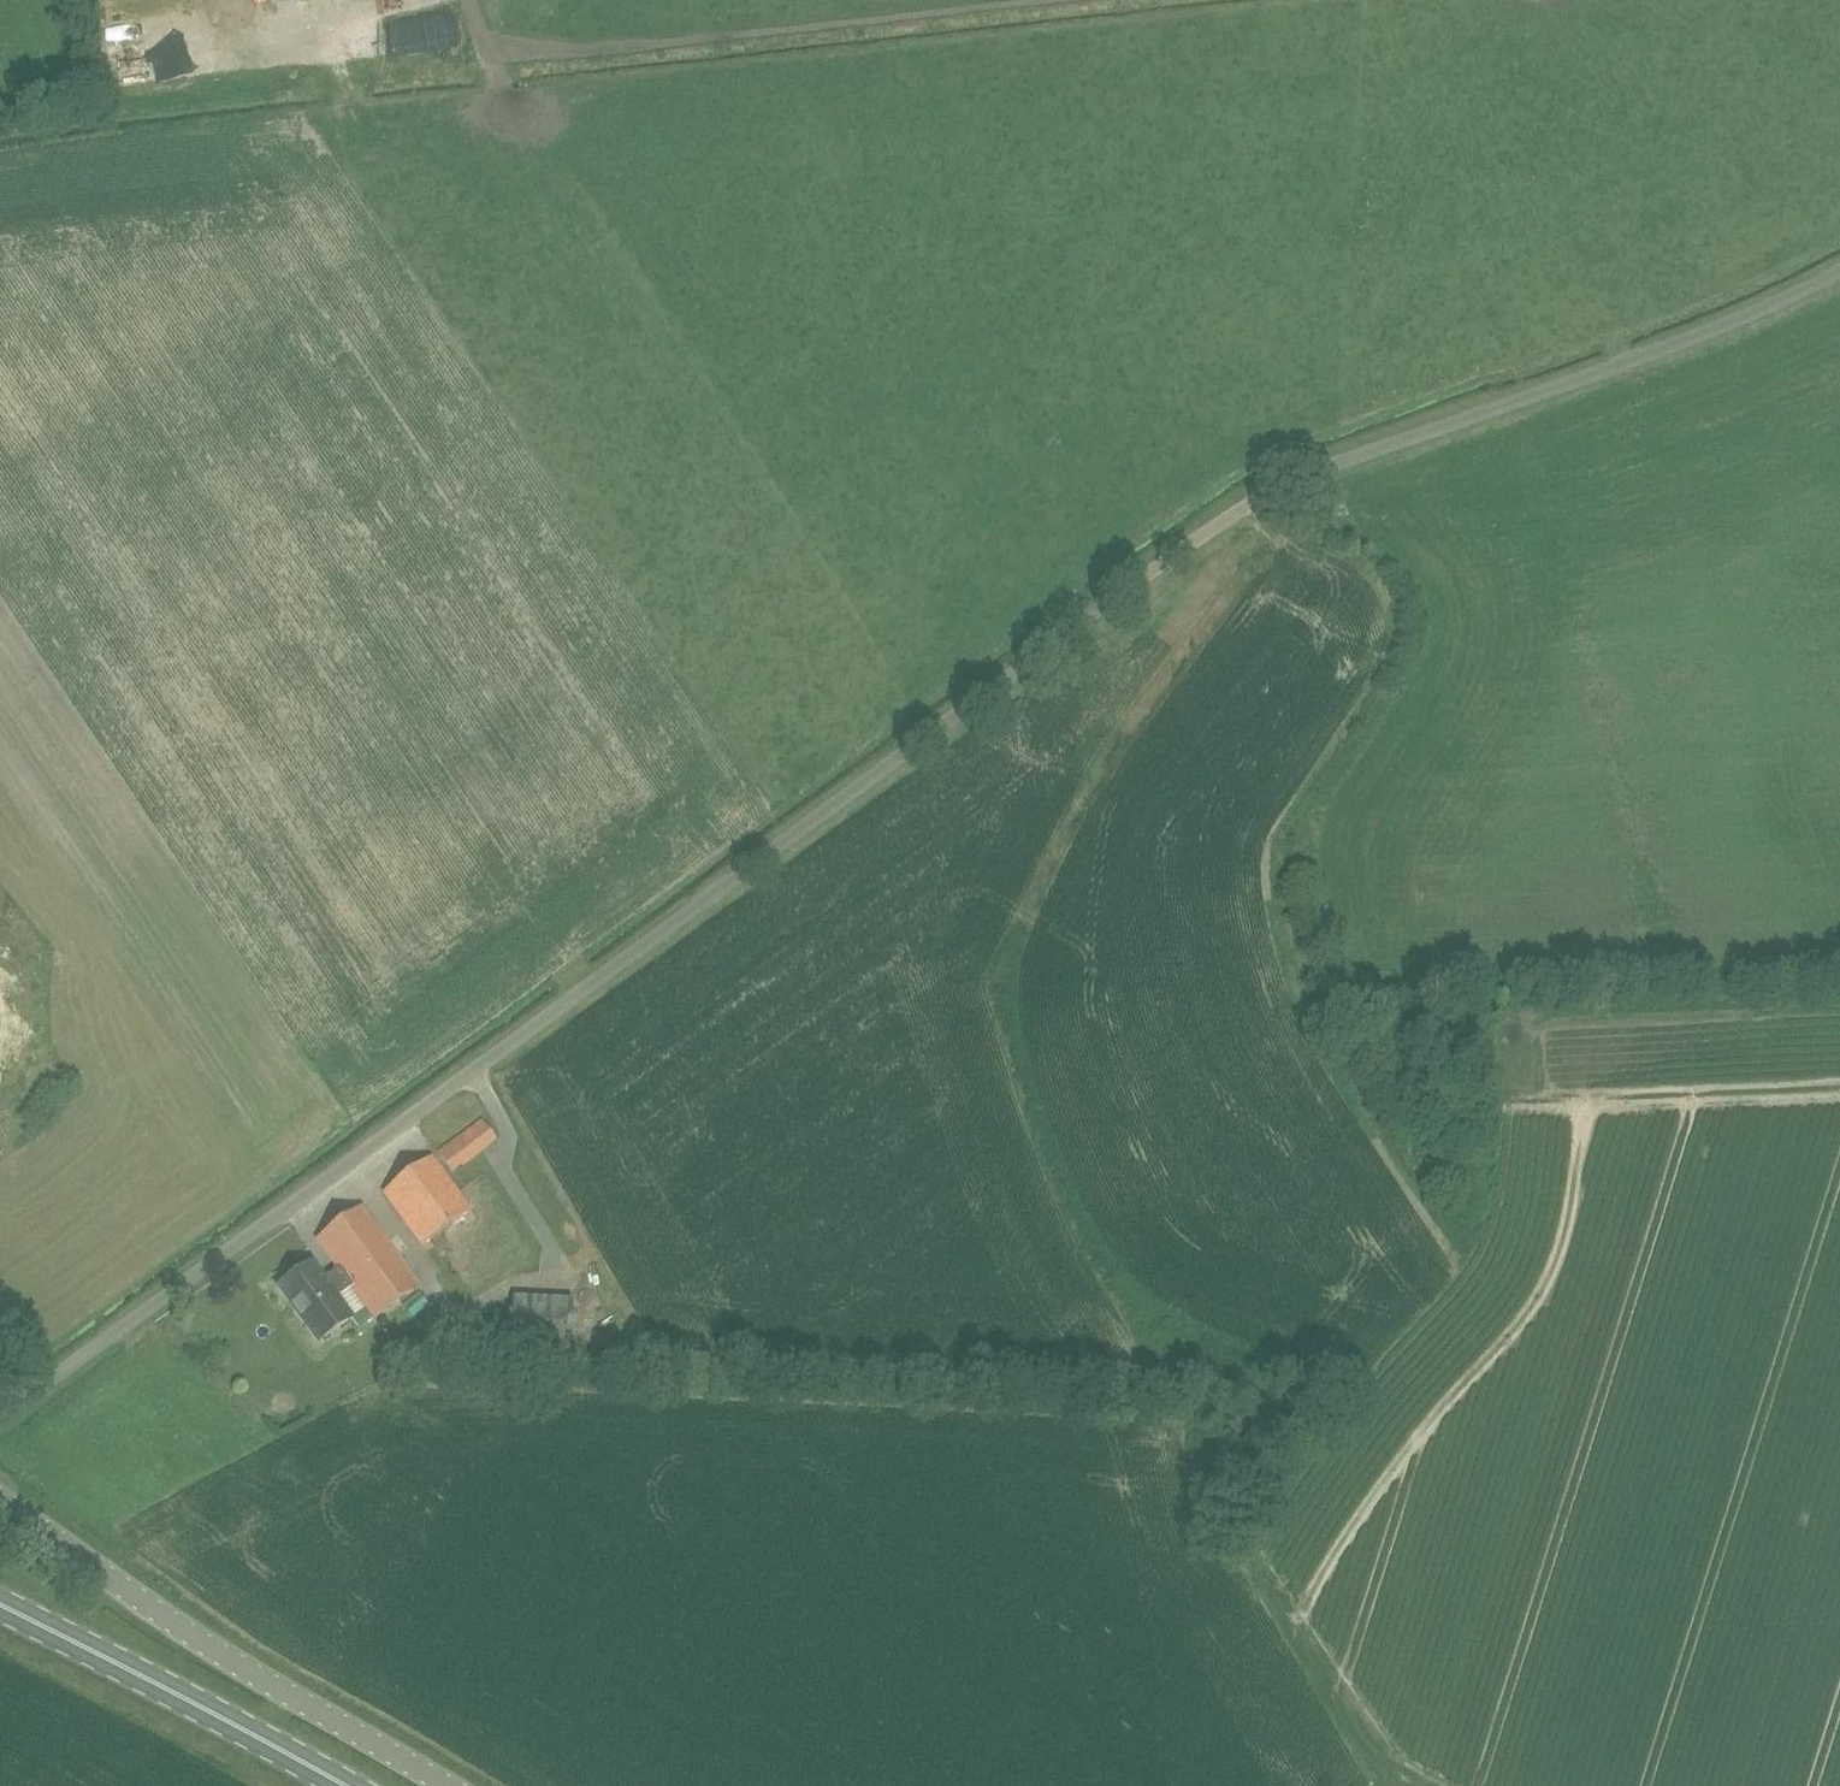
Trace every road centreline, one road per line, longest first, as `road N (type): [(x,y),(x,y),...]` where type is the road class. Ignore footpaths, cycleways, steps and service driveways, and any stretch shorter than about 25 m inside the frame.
road 1 (unclassified): [(0,1420),(1270,483),(1345,449),(1573,386),(1839,257)]
road 2 (unclassified): [(447,1785),(203,1643),(0,1502)]
road 3 (primary): [(345,1785),(0,1602)]

